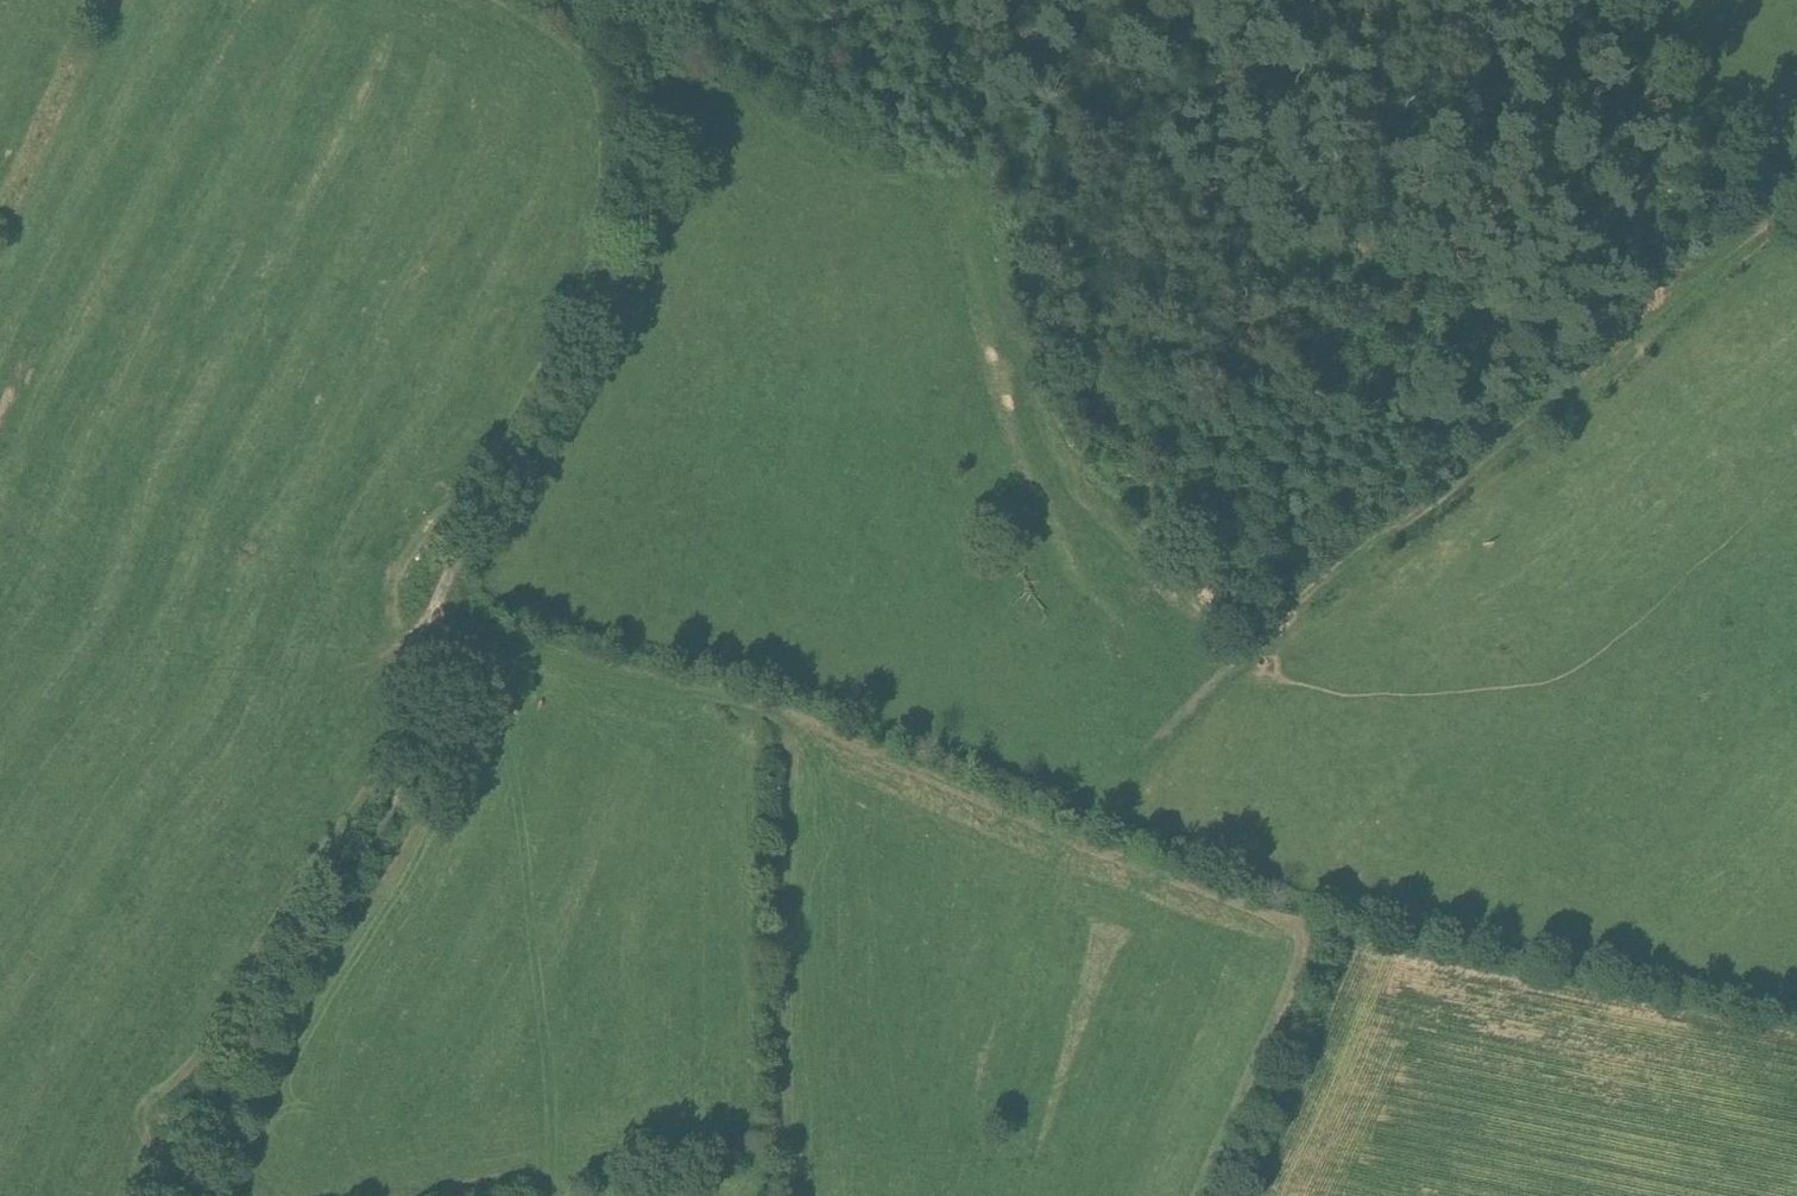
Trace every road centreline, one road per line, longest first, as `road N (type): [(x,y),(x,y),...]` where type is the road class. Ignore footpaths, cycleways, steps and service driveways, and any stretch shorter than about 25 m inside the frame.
road 1 (track): [(434,617),(460,557),(550,443),(632,248),(674,23)]

